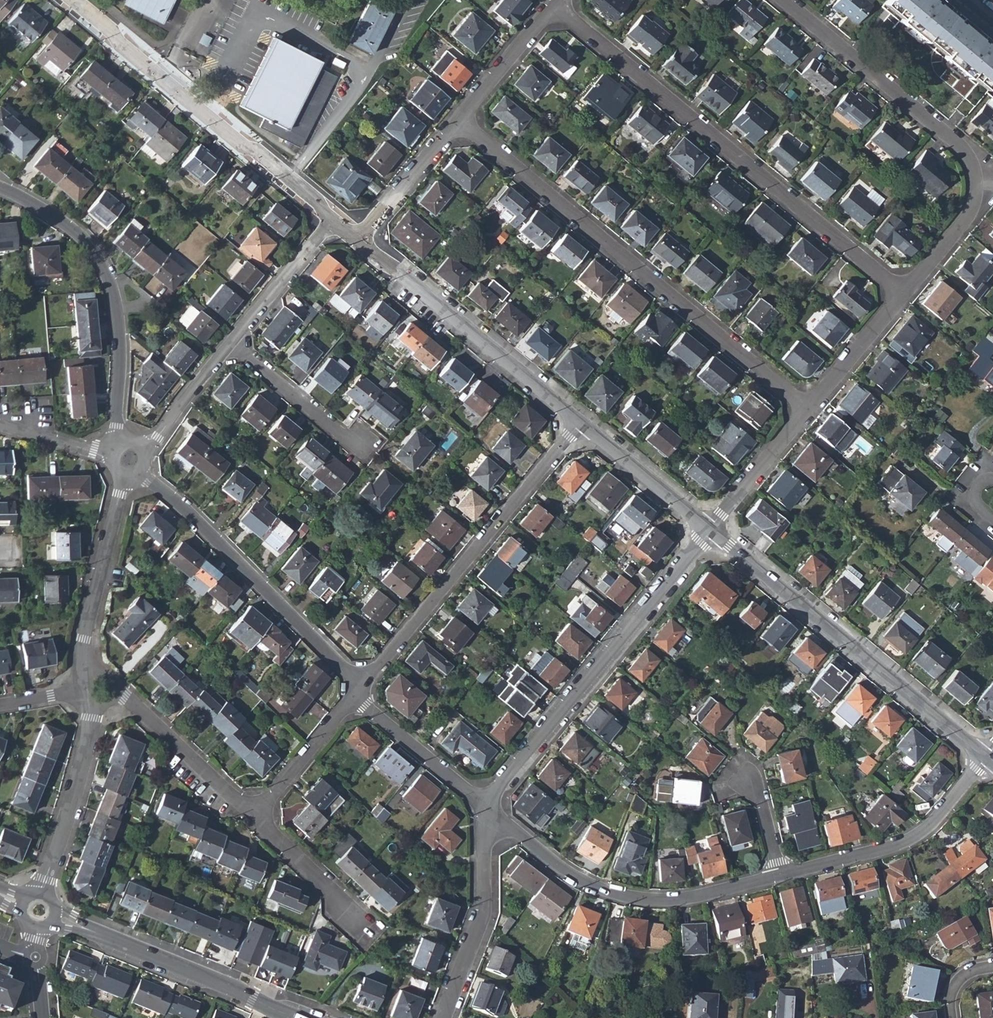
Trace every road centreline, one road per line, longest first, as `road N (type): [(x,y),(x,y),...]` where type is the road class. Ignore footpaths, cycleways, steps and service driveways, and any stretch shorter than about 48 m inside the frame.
road 1 (residential): [(809,410),(459,120)]
road 2 (residential): [(553,7),(903,294)]
road 3 (residential): [(903,294),(970,211),(971,162),(783,0)]
road 4 (residential): [(987,757),(710,531)]
road 5 (residential): [(710,531),(487,807)]
road 6 (residential): [(580,423),(357,691)]
road 7 (residential): [(334,219),(76,0)]
road 8 (residential): [(780,875),(696,897),(623,896),(571,874),(487,807)]
road 9 (residential): [(120,444),(119,339),(104,271),(69,226),(0,187)]
road 10 (residential): [(357,691),(346,671),(140,472)]
road 11 (residential): [(580,423),(359,240)]
road 12 (residential): [(297,1017),(53,917)]
road 13 (residential): [(987,757),(913,837),(780,875)]
road 14 (residential): [(442,1017),(483,908),(487,807)]
road 15 (residential): [(91,706),(42,895)]
road 16 (residential): [(125,475),(84,658)]
road 17 (residential): [(255,817),(120,693)]
road 18 (residential): [(487,807),(357,691)]
road 19 (residential): [(231,342),(345,437),(365,442)]
road 20 (residential): [(710,531),(580,423)]
road 21 (residential): [(357,691),(255,817)]
road 22 (residential): [(231,342),(334,219)]
road 23 (residential): [(710,531),(809,410)]
road 24 (residential): [(459,120),(359,240)]
road 25 (residential): [(809,410),(903,294)]
road 26 (residential): [(553,7),(459,120)]
road 27 (residential): [(359,915),(255,817)]
road 28 (residential): [(143,449),(231,342)]

